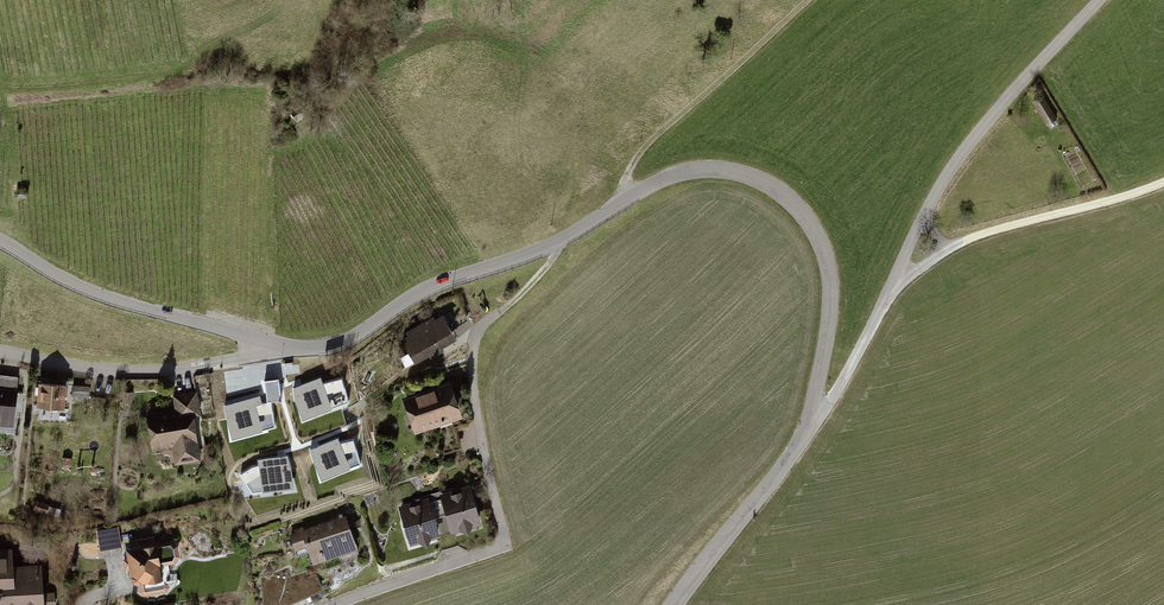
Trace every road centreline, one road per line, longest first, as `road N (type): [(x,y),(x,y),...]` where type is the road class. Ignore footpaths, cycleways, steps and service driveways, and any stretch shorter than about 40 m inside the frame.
road 1 (unclassified): [(805,433),(830,313),(826,256),(790,200),(754,177),(716,168),(658,181),(554,244),(420,293),(342,344),(298,349),(264,340)]
road 2 (residential): [(331,604),(501,543),(470,380),(475,328)]
road 3 (unclassified): [(264,340),(103,296),(0,241)]
road 4 (unclassified): [(923,213),(980,128),(1098,0)]
road 5 (track): [(630,197),(626,178),(641,153),(808,0)]
road 6 (residential): [(0,350),(160,371),(252,356),(264,340)]
road 7 (unclassified): [(949,249),(1163,177)]
road 8 (unclassified): [(674,604),(805,433)]
road 9 (unclassified): [(805,433),(893,287)]

